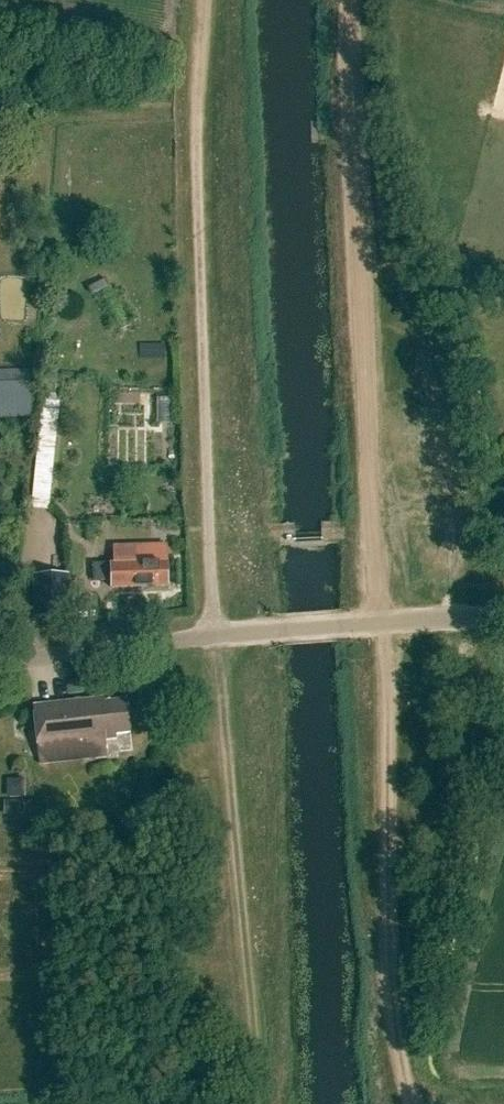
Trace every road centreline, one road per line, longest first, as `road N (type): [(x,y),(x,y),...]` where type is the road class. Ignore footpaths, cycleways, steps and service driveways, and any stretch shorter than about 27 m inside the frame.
road 1 (track): [(247,1103),(212,636),(198,0)]
road 2 (track): [(406,1103),(362,0)]
road 3 (unclassified): [(265,632),(0,663)]
road 4 (unclassified): [(503,617),(356,627)]

